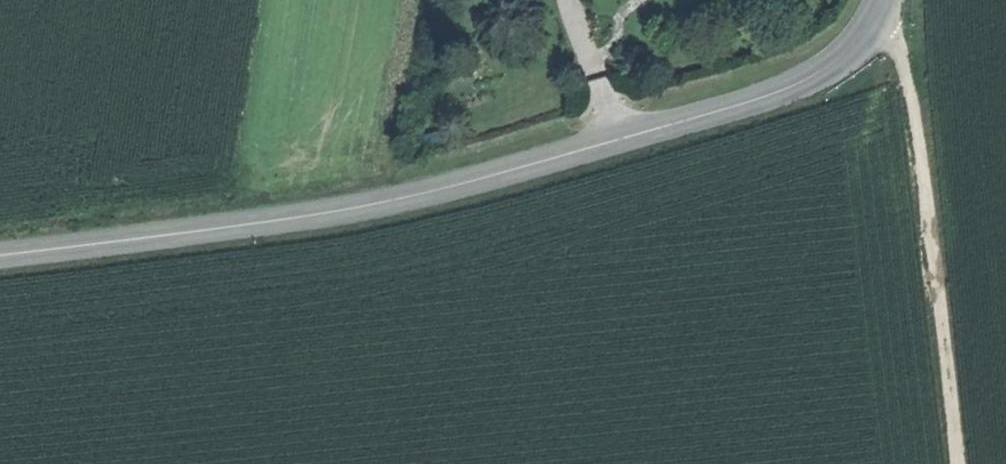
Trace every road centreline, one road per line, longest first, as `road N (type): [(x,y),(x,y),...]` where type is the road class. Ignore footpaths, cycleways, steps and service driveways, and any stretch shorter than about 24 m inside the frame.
road 1 (tertiary): [(0,258),(371,213),(652,133),(822,73),(881,0)]
road 2 (track): [(881,1),(948,463)]

